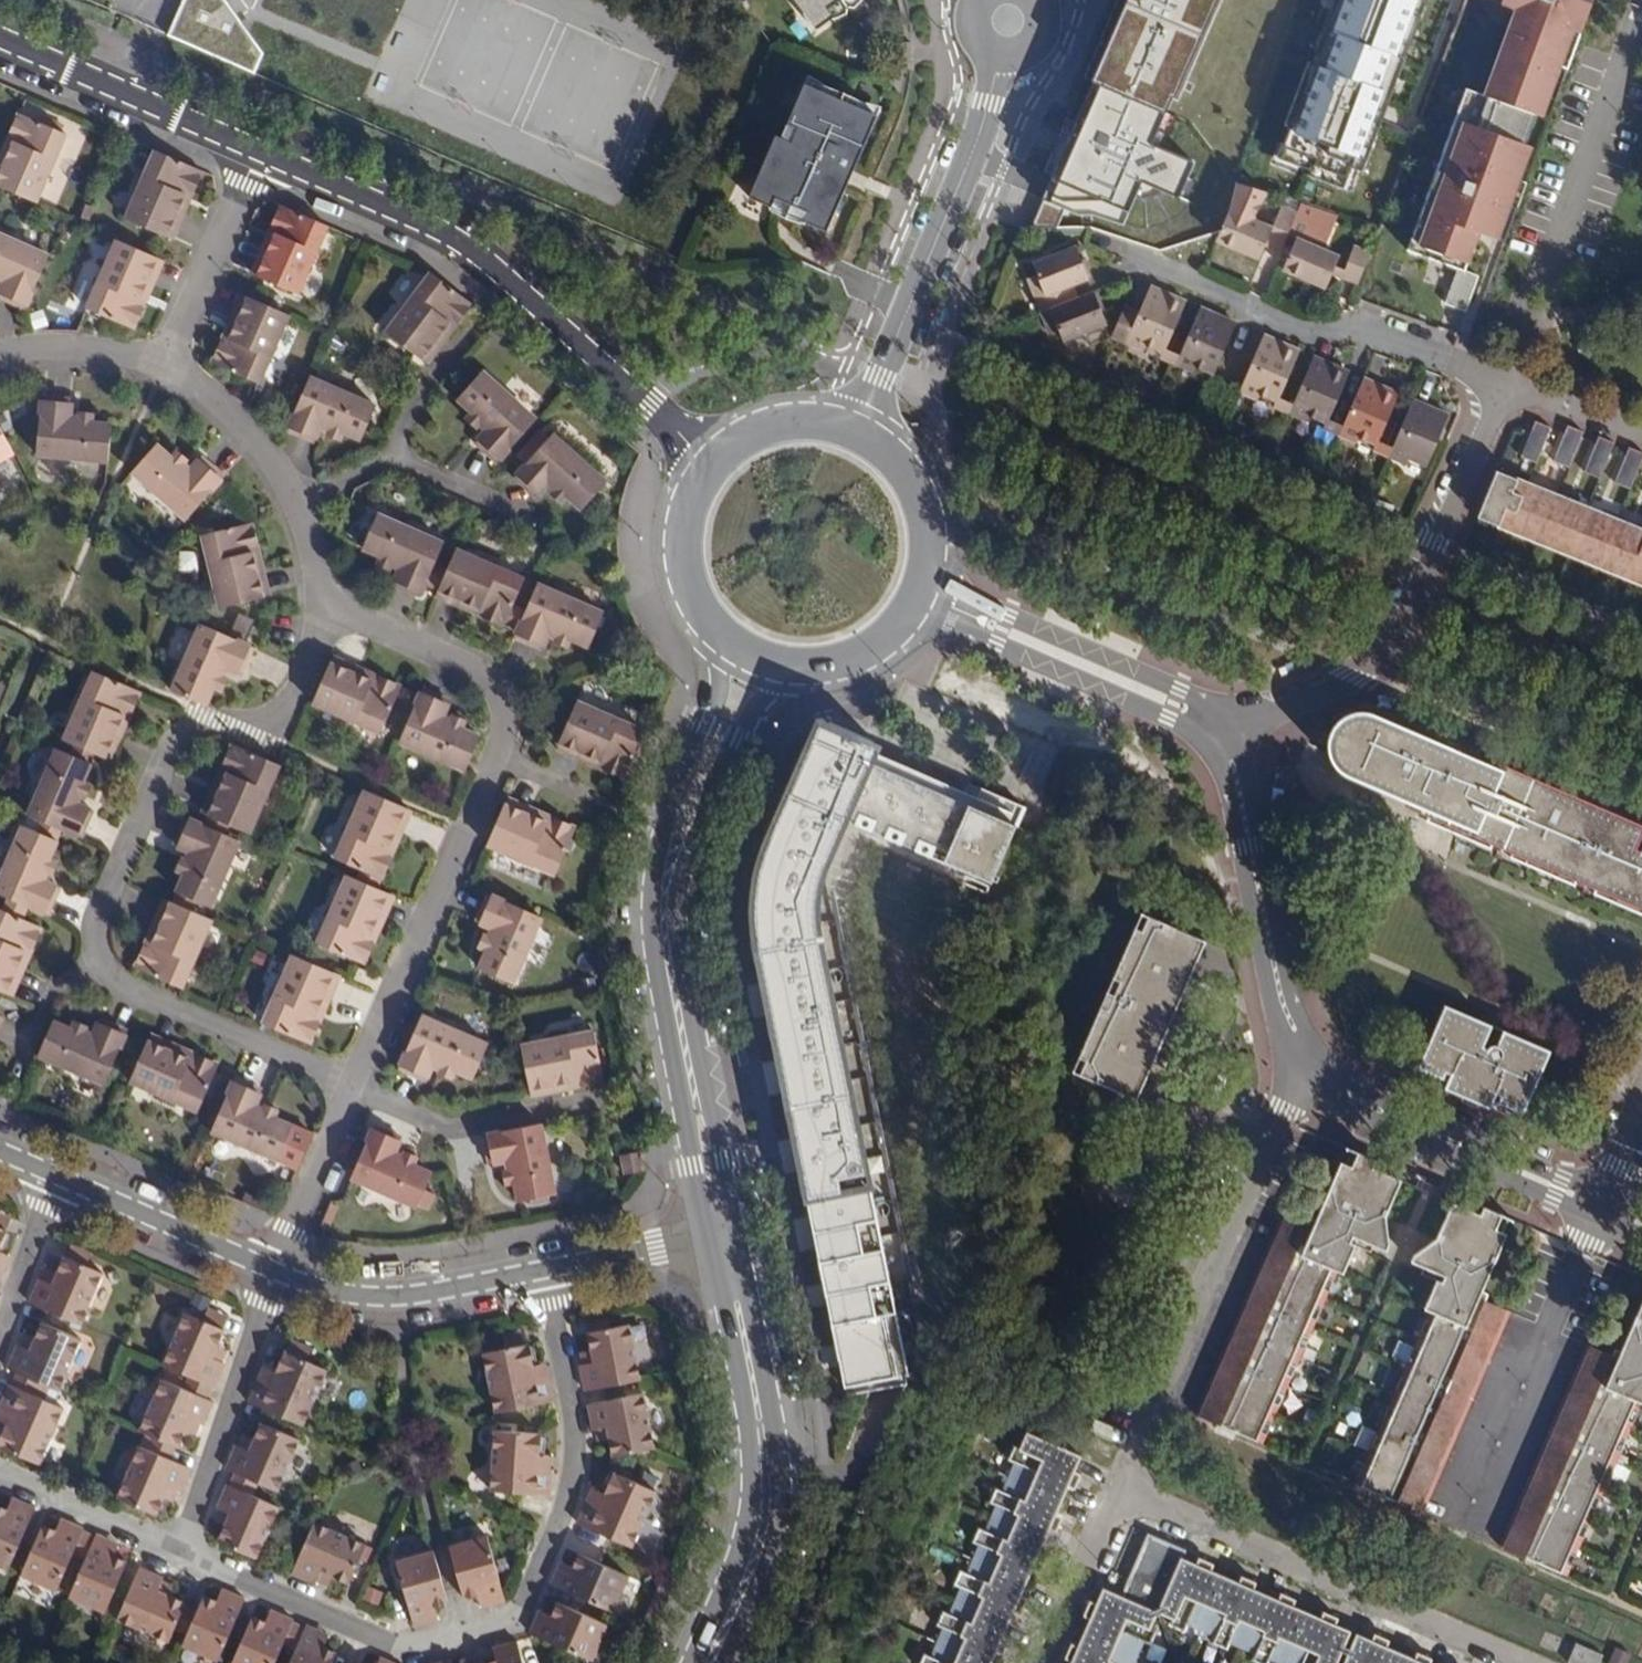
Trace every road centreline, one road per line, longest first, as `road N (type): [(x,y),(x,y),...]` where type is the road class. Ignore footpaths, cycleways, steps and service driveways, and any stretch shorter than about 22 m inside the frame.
road 1 (residential): [(176,1552),(398,1646),(511,1614),(566,1482),(571,1441),(547,1270)]
road 2 (residential): [(315,586),(496,676),(515,704),(501,760),(360,1088)]
road 3 (tertiary): [(760,663),(677,832),(666,898),(665,952),(723,1234)]
road 4 (residential): [(708,465),(657,408),(488,262),(436,227),(257,148)]
road 5 (residential): [(1217,738),(1346,676),(1394,625),(1497,381)]
road 6 (residential): [(1307,1054),(1121,1487)]
road 7 (residential): [(315,586),(332,605),(277,723),(252,733),(232,725),(193,729),(171,746),(92,924)]
road 8 (residential): [(1527,1662),(1121,1487)]
road 9 (residential): [(1087,237),(1300,334),(1357,326),(1497,381)]
road 10 (tertiary): [(723,1234),(763,1427),(762,1499),(706,1662)]
road 11 (tertiary): [(861,434),(974,145),(1008,22)]
road 12 (tertiary): [(1307,1054),(1354,1096),(1641,1223)]
road 13 (residential): [(92,924),(91,961),(103,979),(360,1088)]
road 14 (tertiary): [(918,599),(1172,704),(1217,738)]
road 15 (tertiary): [(1217,738),(1233,766),(1282,999),(1307,1054)]
road 16 (residential): [(176,1552),(278,1272)]
road 17 (residential): [(257,148),(0,38)]
road 18 (residential): [(278,1272),(369,1297),(547,1270)]
road 19 (residential): [(165,376),(211,401),(259,445),(291,501),(315,586)]
road 20 (residential): [(257,148),(165,376)]
road 21 (residential): [(58,1177),(278,1272)]
road 22 (tertiary): [(708,465),(687,499),(679,538),(682,578),(698,614),(725,644),(760,663)]
road 23 (residential): [(360,1088),(278,1272)]
road 24 (residential): [(0,1476),(176,1552)]
road 25 (tertiary): [(918,599),(928,523),(915,487),(861,434)]
road 26 (residential): [(1121,1487),(1046,1662)]
road 27 (tertiary): [(760,663),(834,668),(869,654),(918,599)]
road 28 (residential): [(547,1270),(723,1234)]
road 29 (residential): [(0,362),(94,356),(165,376)]
road 30 (tertiary): [(861,434),(821,422),(779,423),(740,438),(708,465)]
road 31 (residential): [(0,1322),(58,1177)]
road 32 (residential): [(1497,381),(1641,433)]

